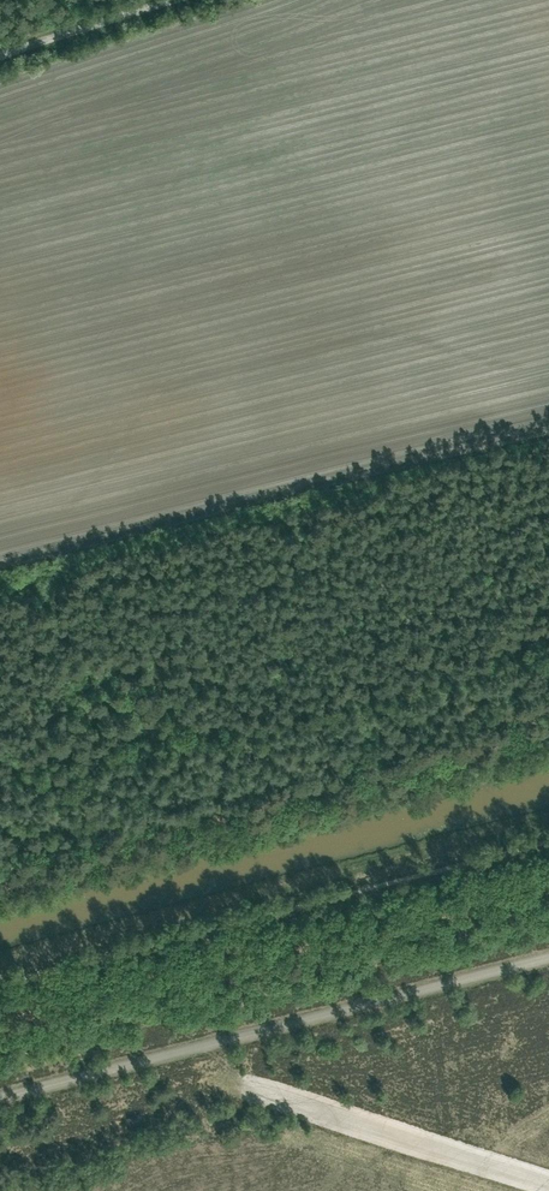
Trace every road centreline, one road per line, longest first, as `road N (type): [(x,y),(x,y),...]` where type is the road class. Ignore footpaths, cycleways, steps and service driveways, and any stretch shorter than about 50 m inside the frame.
road 1 (track): [(548,957),(0,1091)]
road 2 (track): [(0,54),(167,0)]

